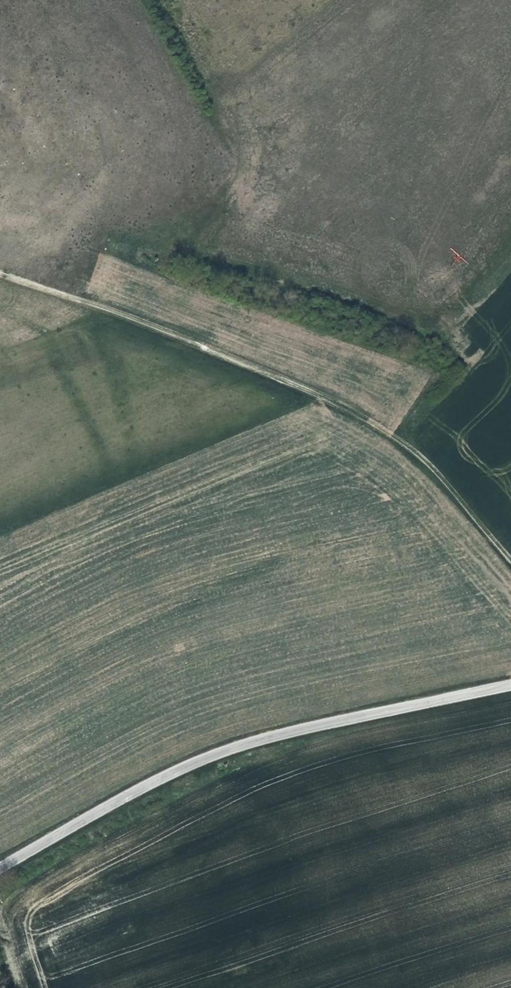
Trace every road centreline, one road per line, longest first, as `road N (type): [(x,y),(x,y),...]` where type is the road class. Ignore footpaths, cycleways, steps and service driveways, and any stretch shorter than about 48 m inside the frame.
road 1 (track): [(0,269),(385,430),(442,476),(510,557)]
road 2 (tertiary): [(0,858),(187,750),(510,676)]

